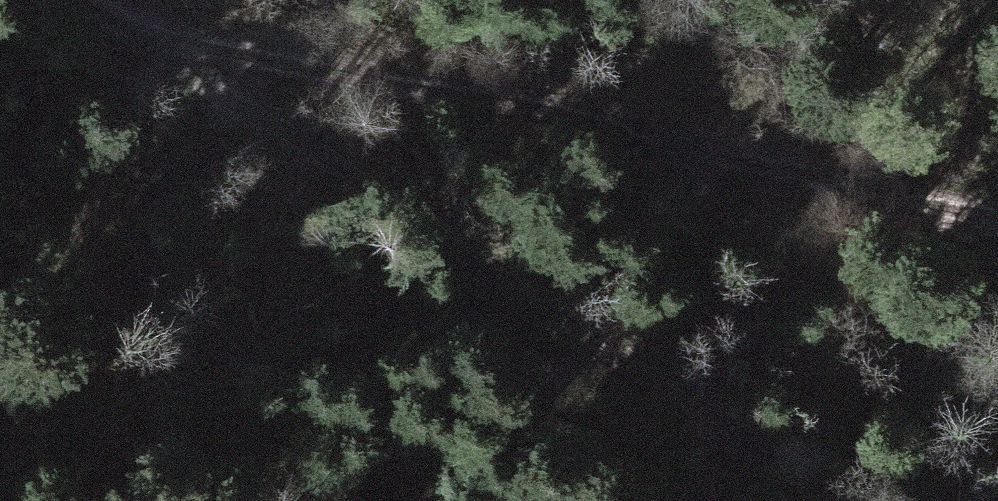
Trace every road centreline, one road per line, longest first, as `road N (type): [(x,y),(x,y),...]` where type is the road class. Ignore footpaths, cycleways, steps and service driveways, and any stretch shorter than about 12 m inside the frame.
road 1 (track): [(99,0),(200,42),(414,83),(997,232)]
road 2 (track): [(110,9),(622,341),(810,500)]

